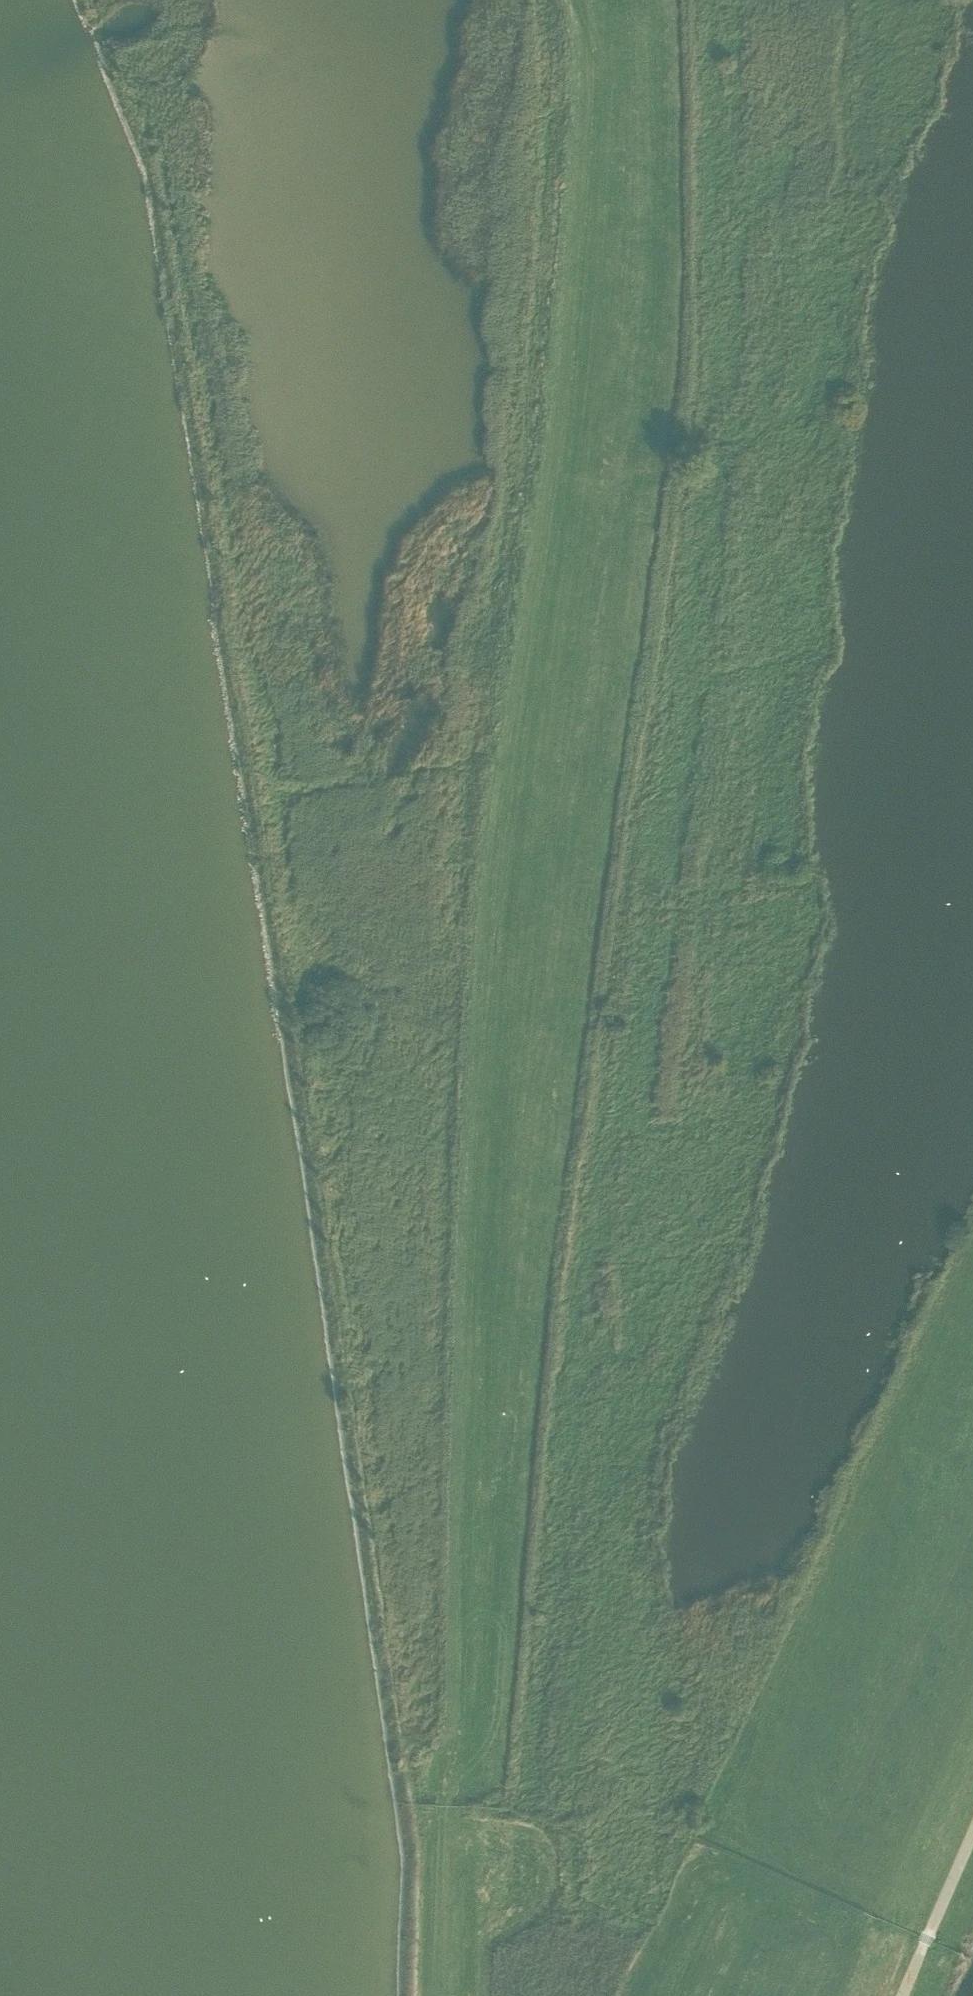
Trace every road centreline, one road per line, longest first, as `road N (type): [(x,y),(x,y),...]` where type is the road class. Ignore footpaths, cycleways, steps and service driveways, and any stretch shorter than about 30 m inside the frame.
road 1 (unclassified): [(902,1995),(972,1832)]

